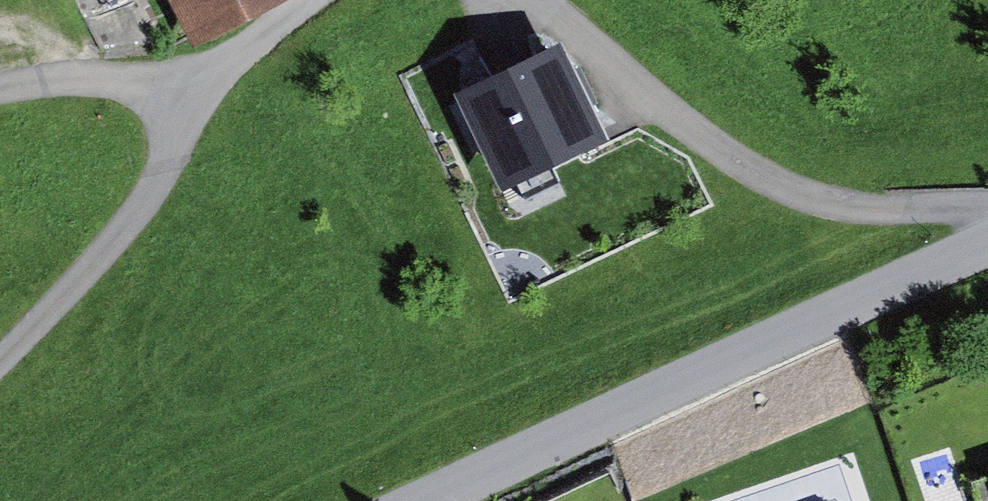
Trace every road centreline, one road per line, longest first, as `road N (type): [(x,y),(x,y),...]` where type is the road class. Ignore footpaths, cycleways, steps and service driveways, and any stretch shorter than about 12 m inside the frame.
road 1 (tertiary): [(431,500),(987,244)]
road 2 (track): [(517,0),(741,173),(822,200),(987,207)]
road 3 (track): [(0,348),(123,221),(168,156),(193,84),(314,0)]
road 4 (track): [(0,94),(193,84)]

